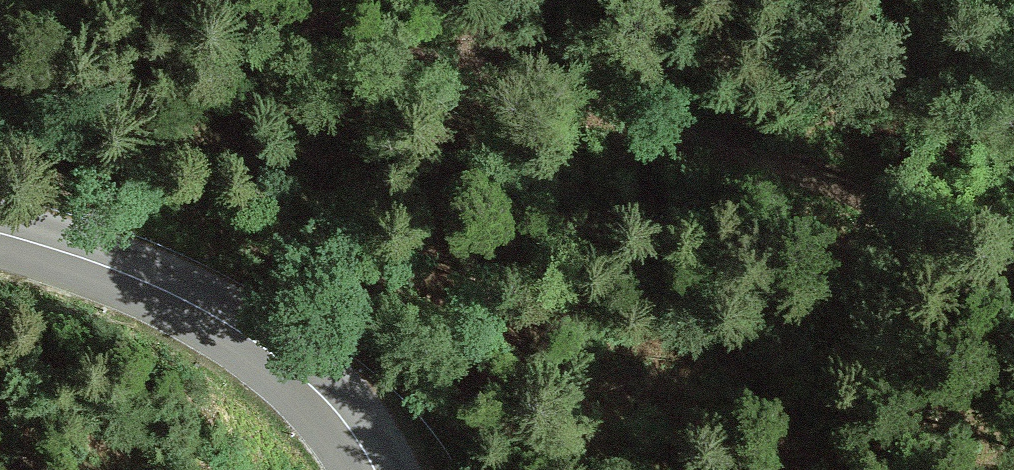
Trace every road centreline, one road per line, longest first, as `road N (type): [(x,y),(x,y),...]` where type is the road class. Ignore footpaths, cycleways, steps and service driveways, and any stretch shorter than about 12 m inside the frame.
road 1 (track): [(1013,273),(781,164),(241,0)]
road 2 (secondary): [(0,229),(185,300),(284,361),(334,412),(374,469)]
road 3 (track): [(1013,156),(818,0)]

